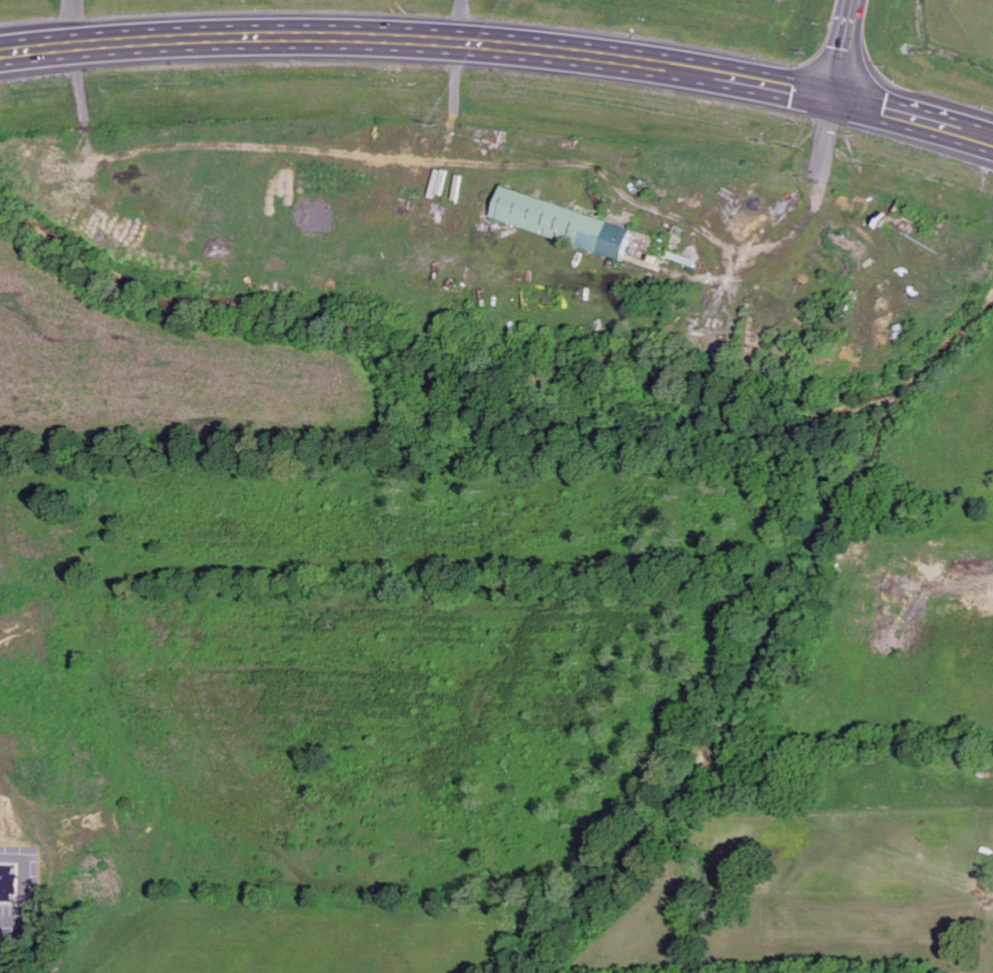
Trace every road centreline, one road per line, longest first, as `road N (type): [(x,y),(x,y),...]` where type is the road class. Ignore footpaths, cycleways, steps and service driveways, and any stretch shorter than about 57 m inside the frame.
road 1 (trunk): [(0,53),(195,36),(449,39),(555,45),(838,92)]
road 2 (trunk): [(977,133),(838,92)]

